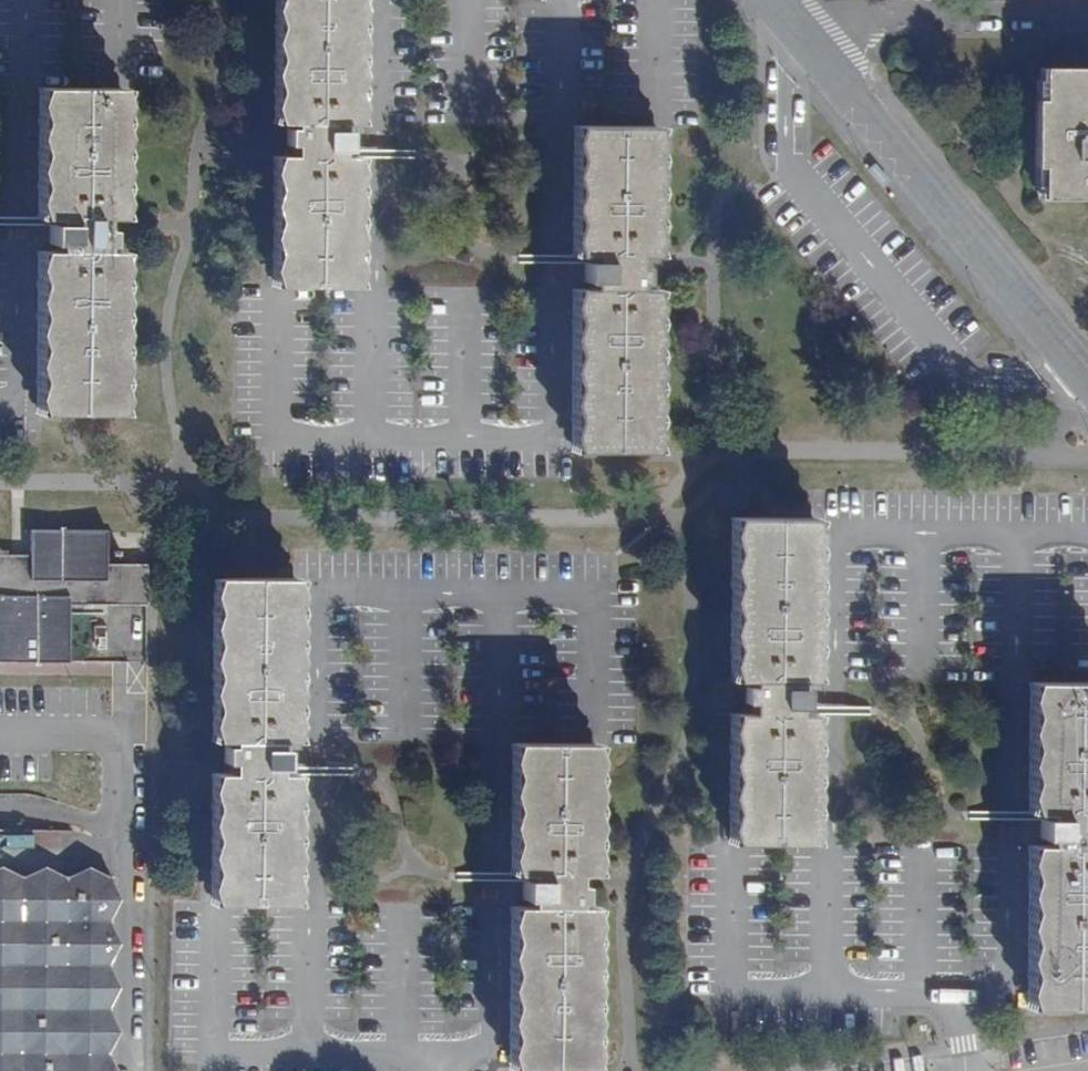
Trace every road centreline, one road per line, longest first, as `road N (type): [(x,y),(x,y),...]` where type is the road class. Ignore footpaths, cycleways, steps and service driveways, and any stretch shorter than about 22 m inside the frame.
road 1 (residential): [(765,0),(1087,377)]
road 2 (unclassified): [(131,1070),(133,703)]

